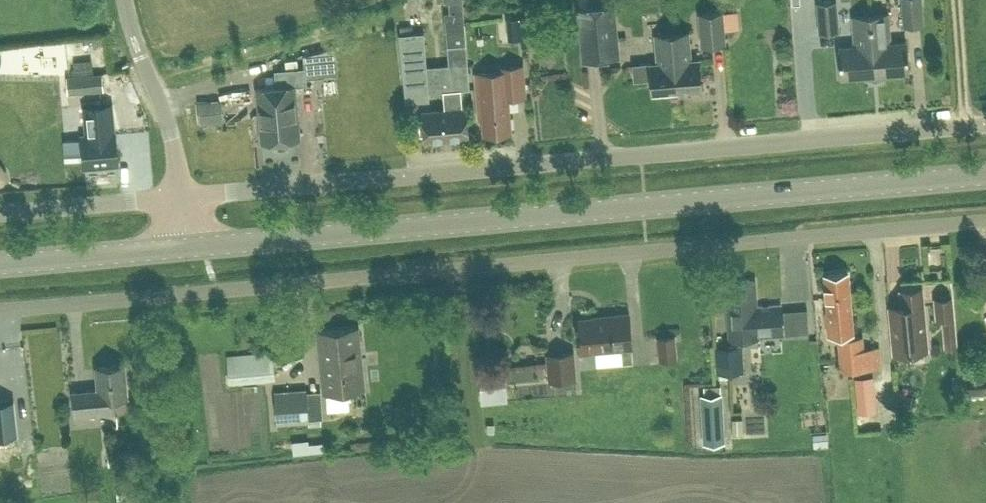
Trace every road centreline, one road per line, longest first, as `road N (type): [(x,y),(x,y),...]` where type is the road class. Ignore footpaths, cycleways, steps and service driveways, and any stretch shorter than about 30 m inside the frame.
road 1 (unclassified): [(0,311),(985,225)]
road 2 (residential): [(178,198),(985,128)]
road 3 (secondary): [(184,247),(985,174)]
road 4 (unclassified): [(178,198),(174,135),(137,60),(123,0)]
road 5 (secondary): [(0,263),(184,247)]
road 6 (residential): [(0,214),(178,198)]

